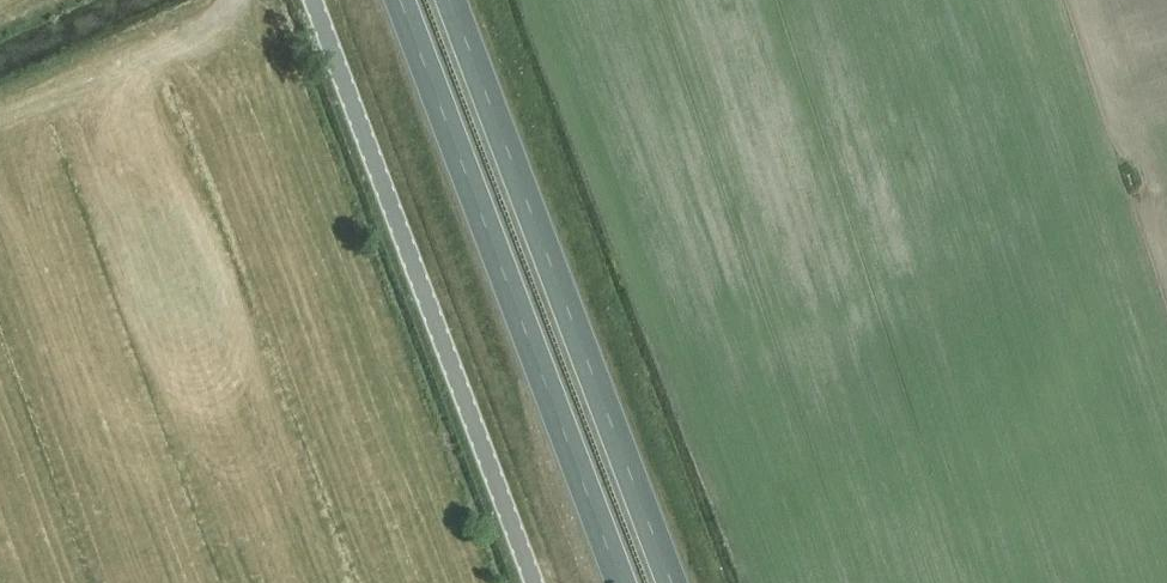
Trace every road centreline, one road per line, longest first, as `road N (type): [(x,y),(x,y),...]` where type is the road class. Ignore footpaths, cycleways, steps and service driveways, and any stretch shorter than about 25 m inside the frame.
road 1 (trunk): [(670,582),(449,0)]
road 2 (trunk): [(401,0),(622,582)]
road 3 (unclassified): [(533,582),(313,0)]

